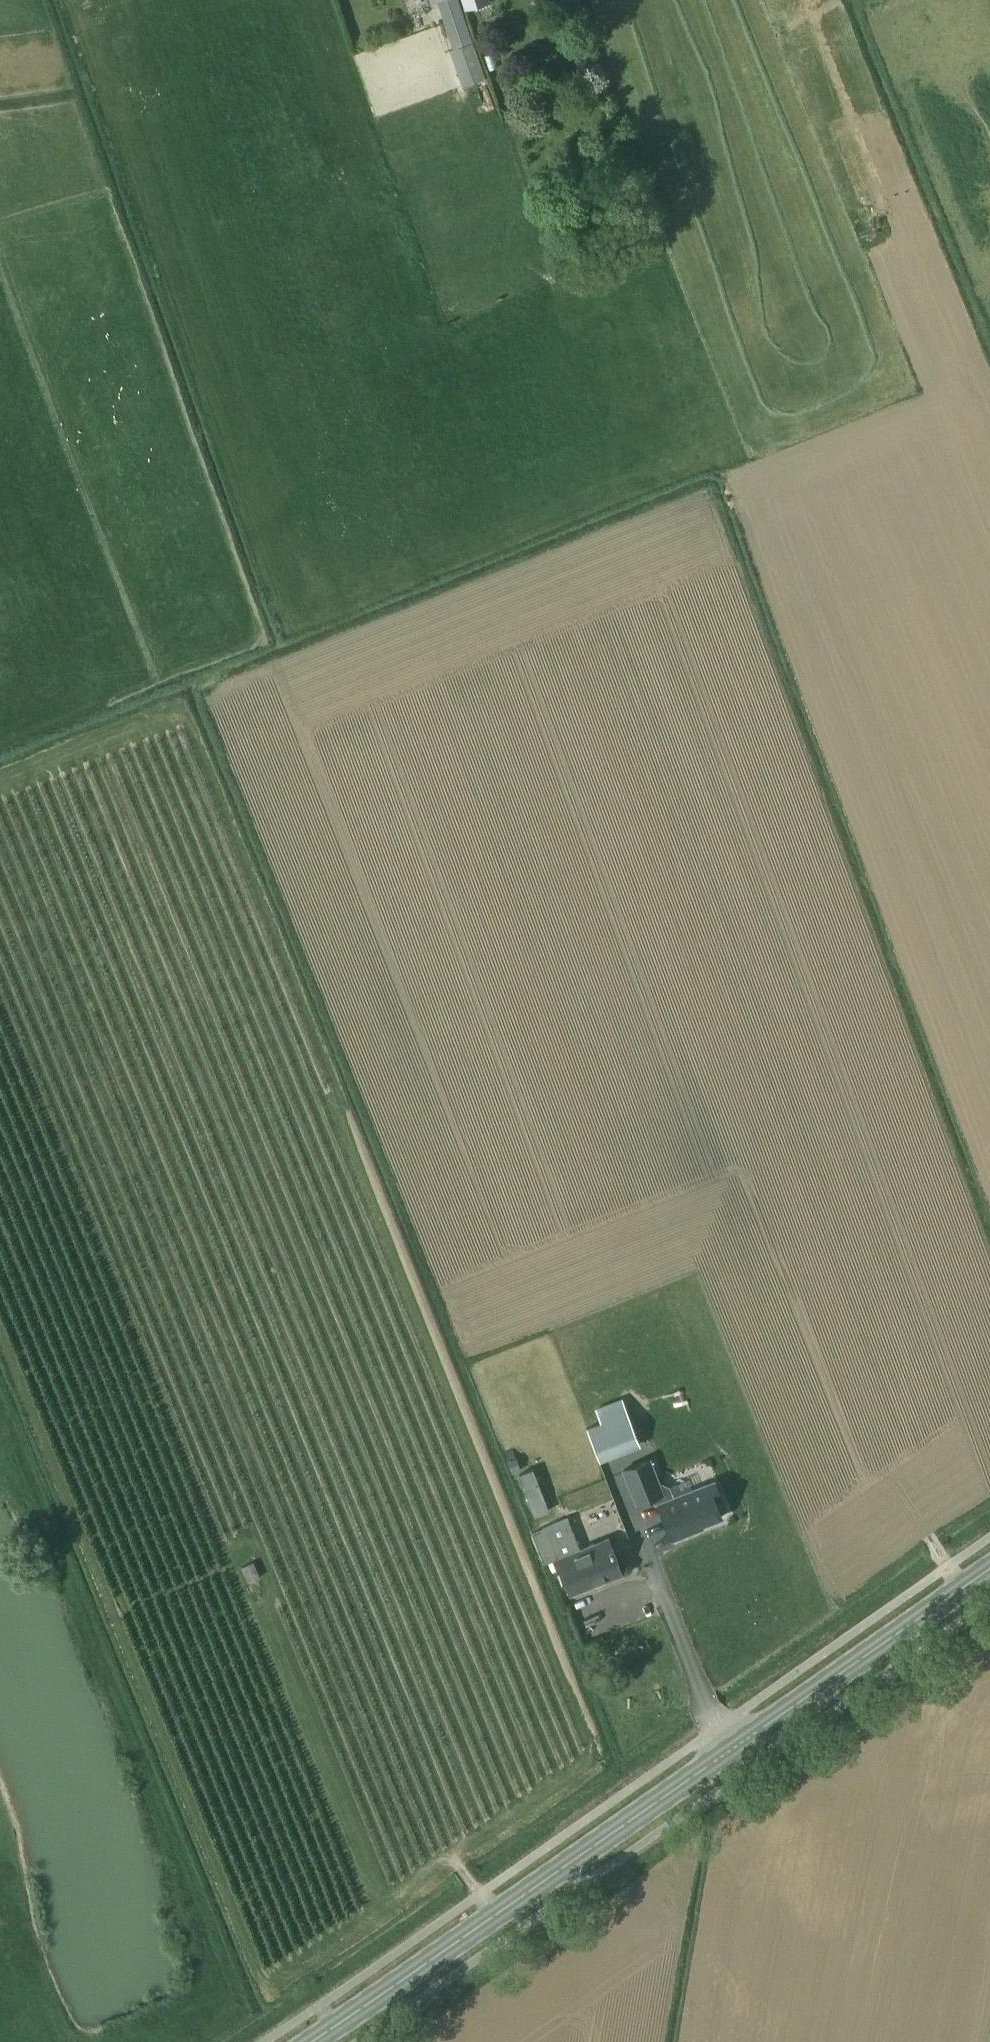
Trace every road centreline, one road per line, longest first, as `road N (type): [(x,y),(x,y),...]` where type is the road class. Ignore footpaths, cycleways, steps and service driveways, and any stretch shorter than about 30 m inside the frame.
road 1 (primary): [(305,2041),(989,1566)]

